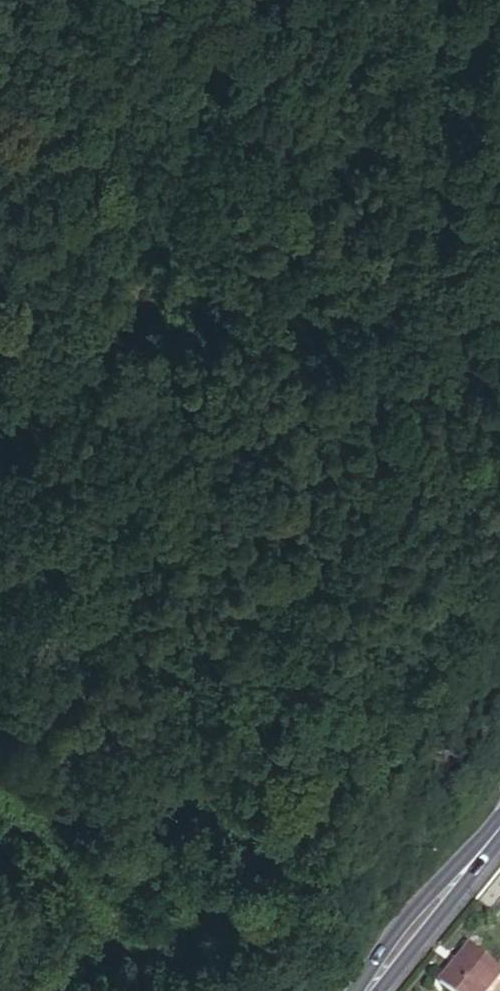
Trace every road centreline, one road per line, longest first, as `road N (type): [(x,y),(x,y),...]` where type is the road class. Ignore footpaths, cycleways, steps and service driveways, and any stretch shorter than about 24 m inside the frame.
road 1 (secondary): [(379,990),(499,839)]

